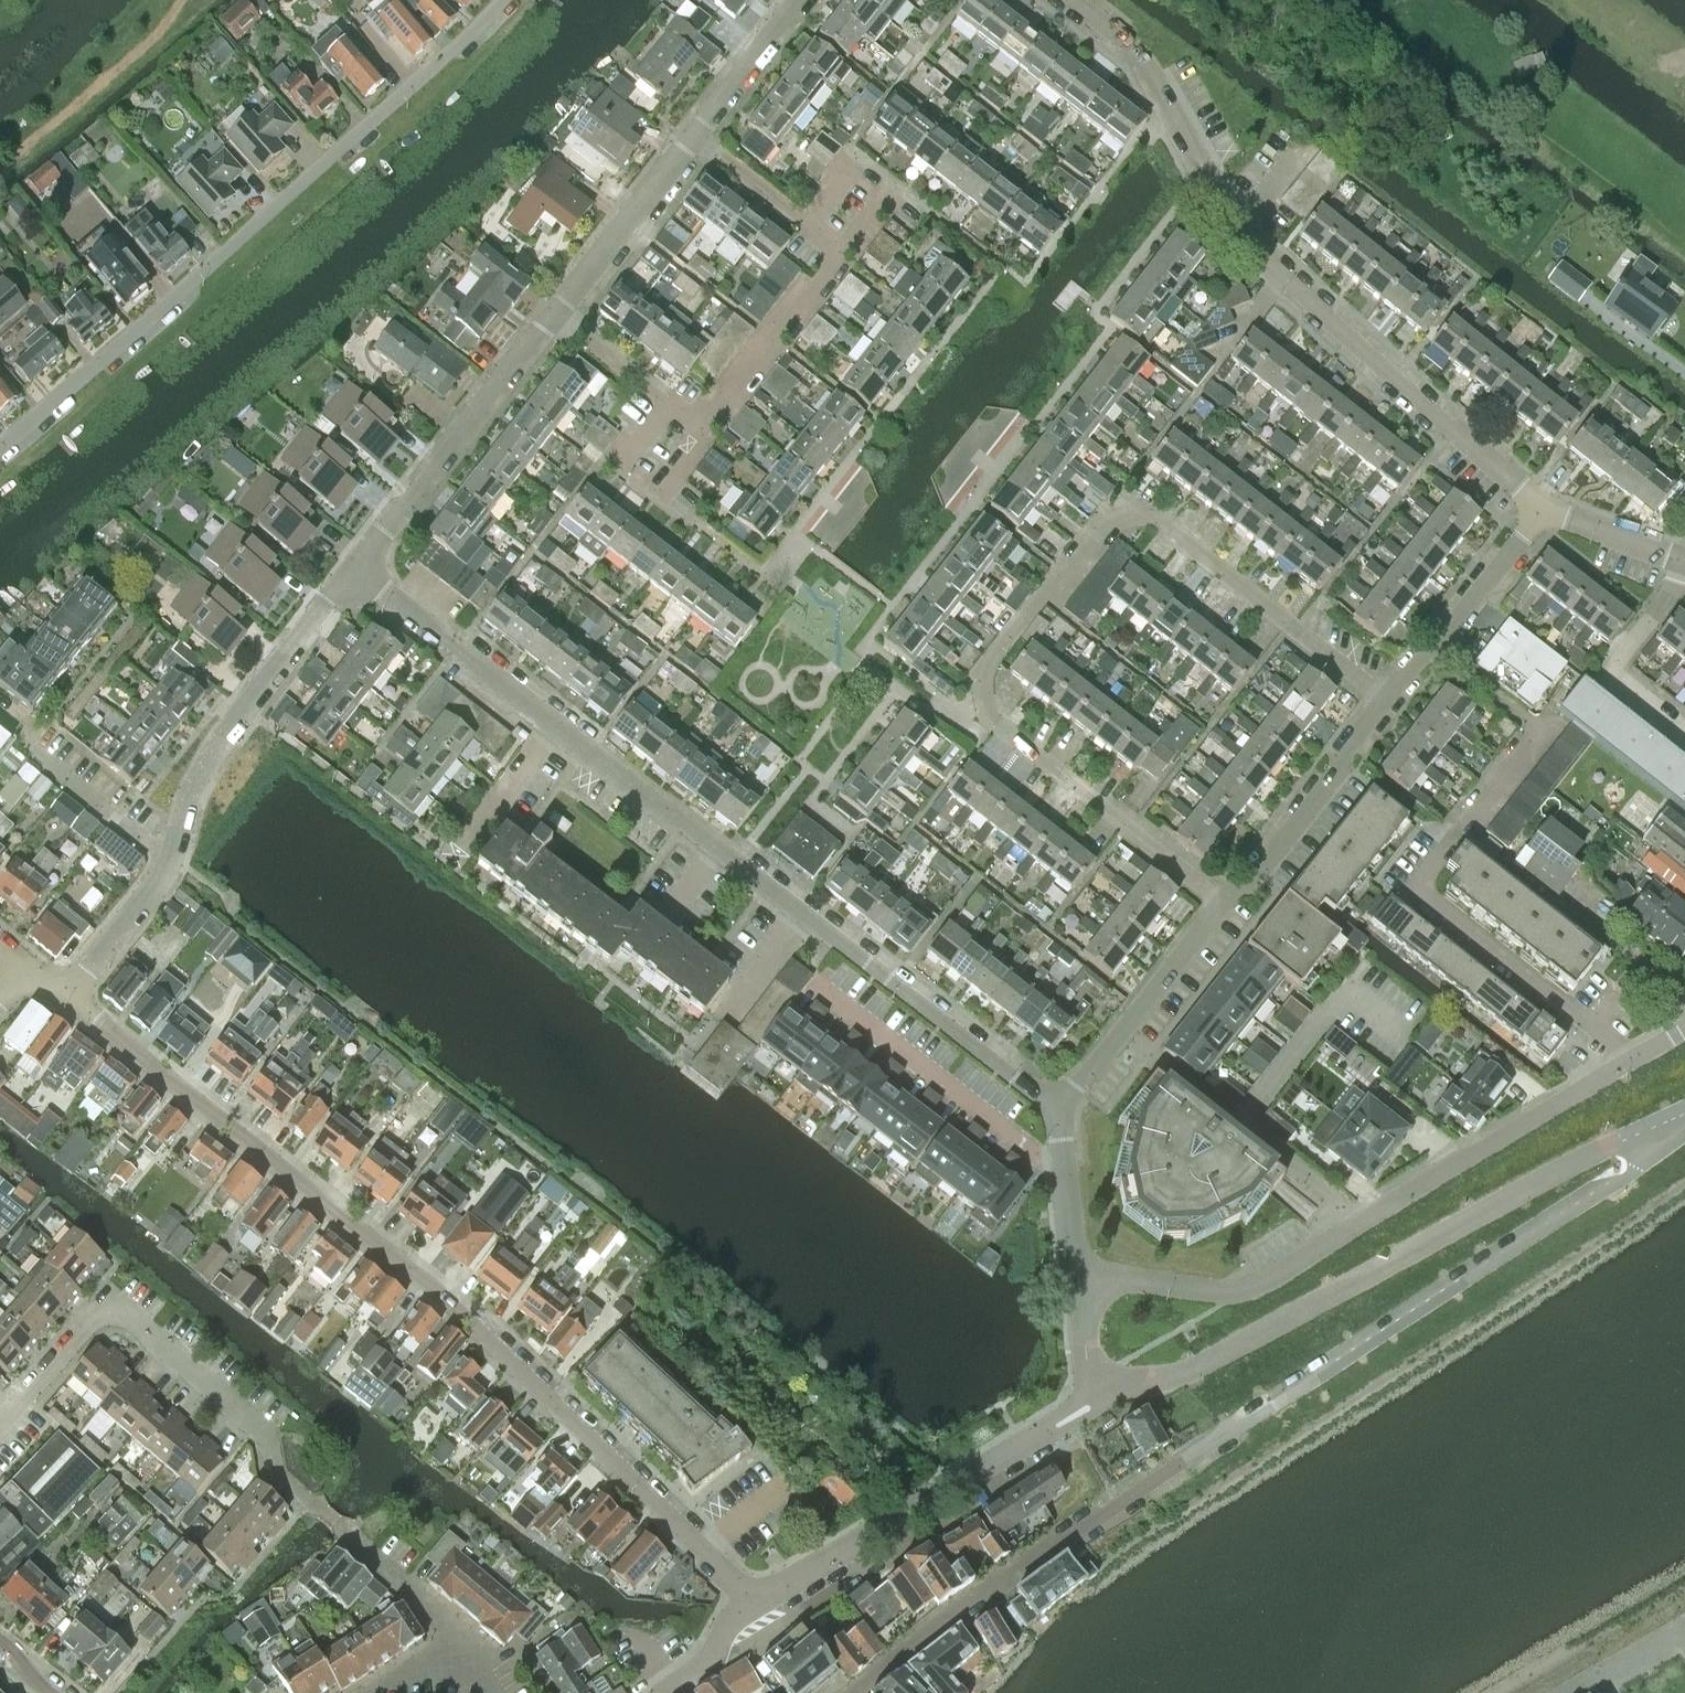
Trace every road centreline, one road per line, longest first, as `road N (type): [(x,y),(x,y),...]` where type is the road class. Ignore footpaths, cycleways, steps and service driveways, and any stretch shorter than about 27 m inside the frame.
road 1 (residential): [(855,1692),(976,1595),(1637,1168),(1671,1142),(1675,1117)]
road 2 (residential): [(753,1602),(490,1339),(70,998)]
road 3 (residential): [(1385,699),(1127,503),(1039,606),(977,685),(980,706),(1224,905)]
road 4 (residential): [(0,444),(502,0)]
road 5 (tertiary): [(1092,1403),(1172,1378),(1675,1117)]
road 6 (residential): [(1435,647),(1545,730),(1417,889),(1632,1060)]
road 7 (residential): [(308,1502),(280,1476),(273,1439),(111,1300),(0,1423)]
road 8 (residential): [(1546,506),(1457,436),(1233,228)]
road 9 (tertiary): [(753,1602),(1092,1403)]
road 10 (residential): [(1367,1219),(1248,1125),(1349,996),(1398,1034)]
road 11 (residential): [(176,852),(188,801),(349,568)]
road 12 (residential): [(349,568),(554,310)]
road 13 (residential): [(1059,1110),(798,912)]
road 14 (residential): [(816,986),(1065,1179)]
road 15 (residential): [(1367,1219),(1632,1060)]
road 16 (residential): [(1081,1287),(1124,1281),(1236,1295),(1367,1219)]
road 17 (residential): [(798,912),(553,729)]
road 18 (residential): [(1233,228),(1146,65),(1073,0)]
road 19 (residential): [(1059,1110),(1224,905)]
road 20 (residential): [(1224,905),(1253,881),(1385,699)]
road 21 (residential): [(553,729),(349,568)]
road 22 (residential): [(703,426),(852,255)]
road 23 (residential): [(554,310),(692,136)]
road 24 (residential): [(176,852),(9,723)]
road 25 (residential): [(70,998),(176,852)]
road 26 (residential): [(1435,647),(1546,506)]
road 27 (residential): [(692,136),(801,0)]
road 28 (residential): [(346,1534),(457,1642)]
road 29 (residential): [(459,849),(553,729)]
road 30 (residential): [(1684,559),(1546,506)]
road 31 (residential): [(554,310),(665,401)]
road 32 (residential): [(802,218),(692,136)]
road 33 (residential): [(725,1011),(798,912)]
road 34 (tertiary): [(671,1692),(753,1602)]

